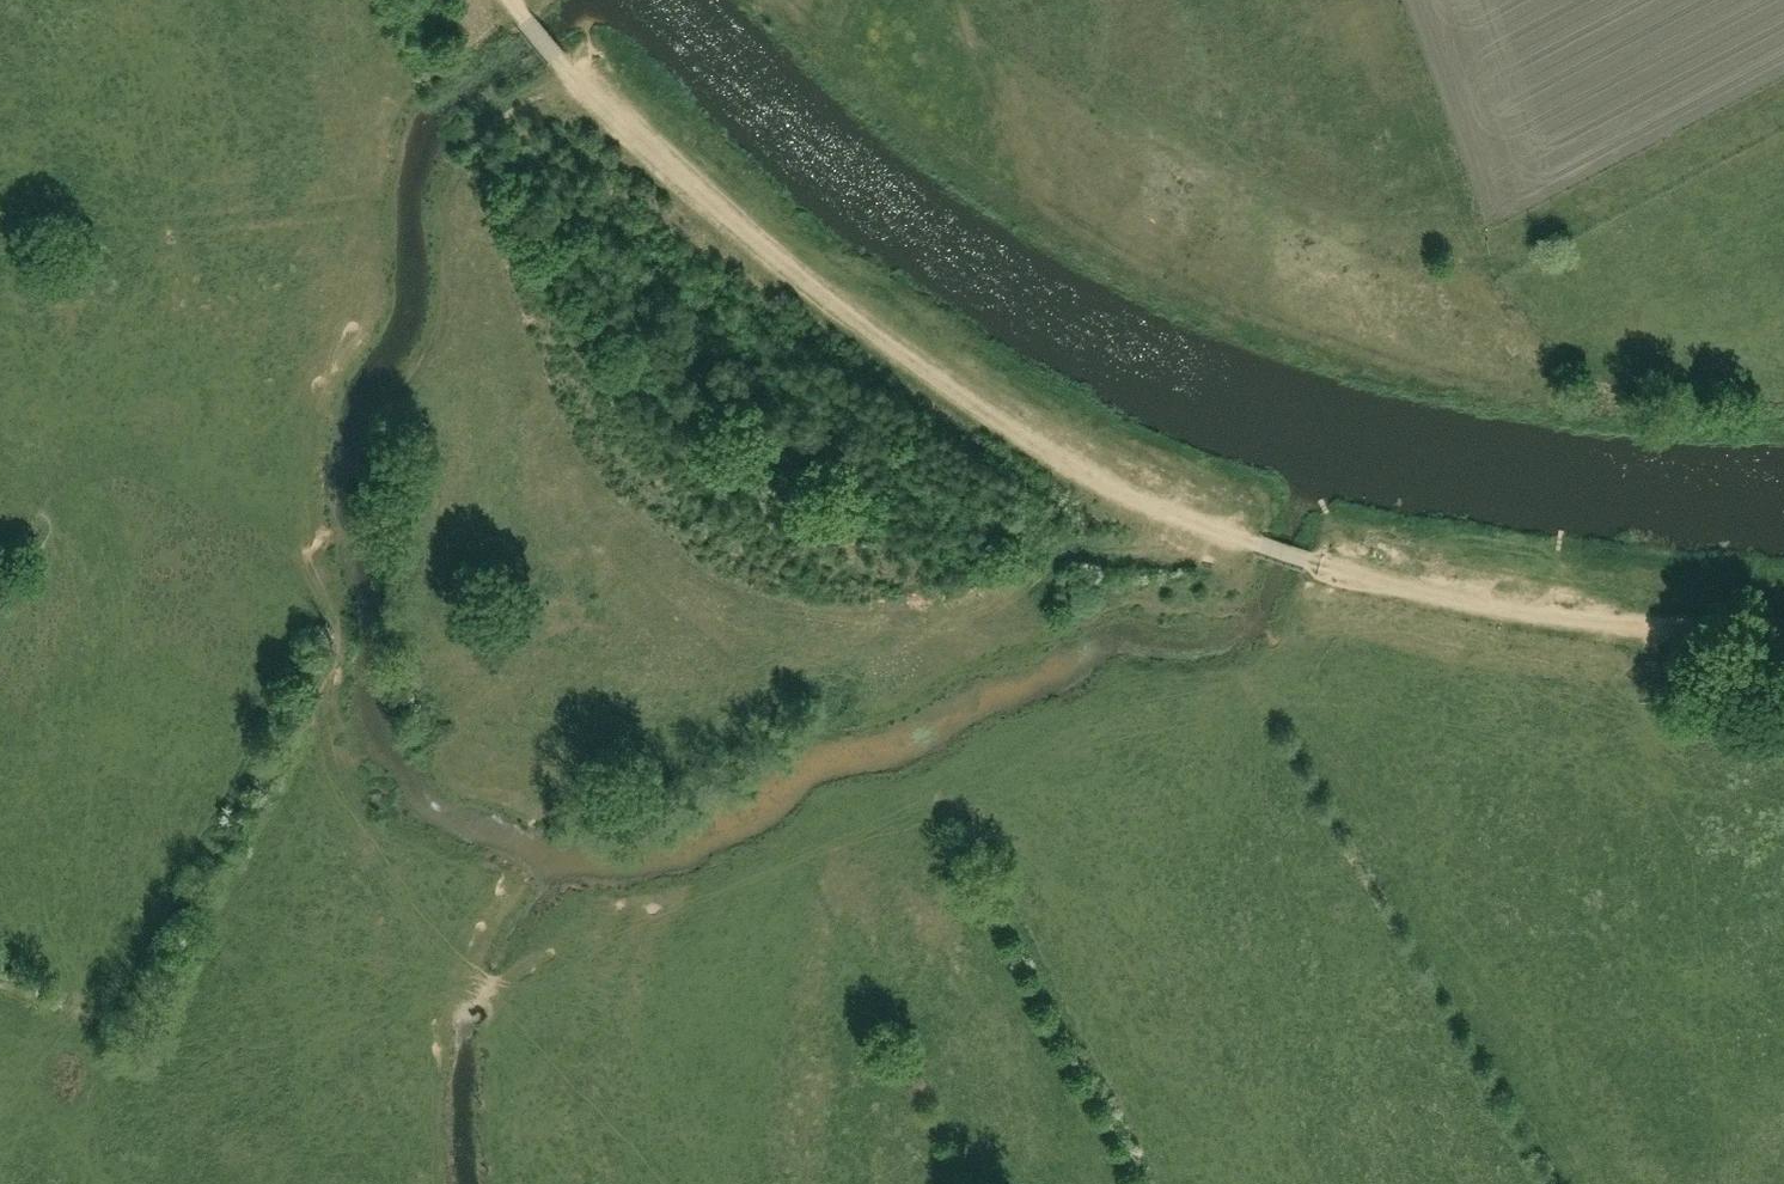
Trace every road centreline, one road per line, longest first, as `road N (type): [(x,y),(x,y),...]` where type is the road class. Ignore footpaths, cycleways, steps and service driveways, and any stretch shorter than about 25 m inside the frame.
road 1 (track): [(510,0),(605,110),(804,287),(1053,455),(1213,530)]
road 2 (track): [(1213,530),(1497,610),(1783,626)]
road 3 (track): [(1213,530),(1077,567),(1047,585)]

